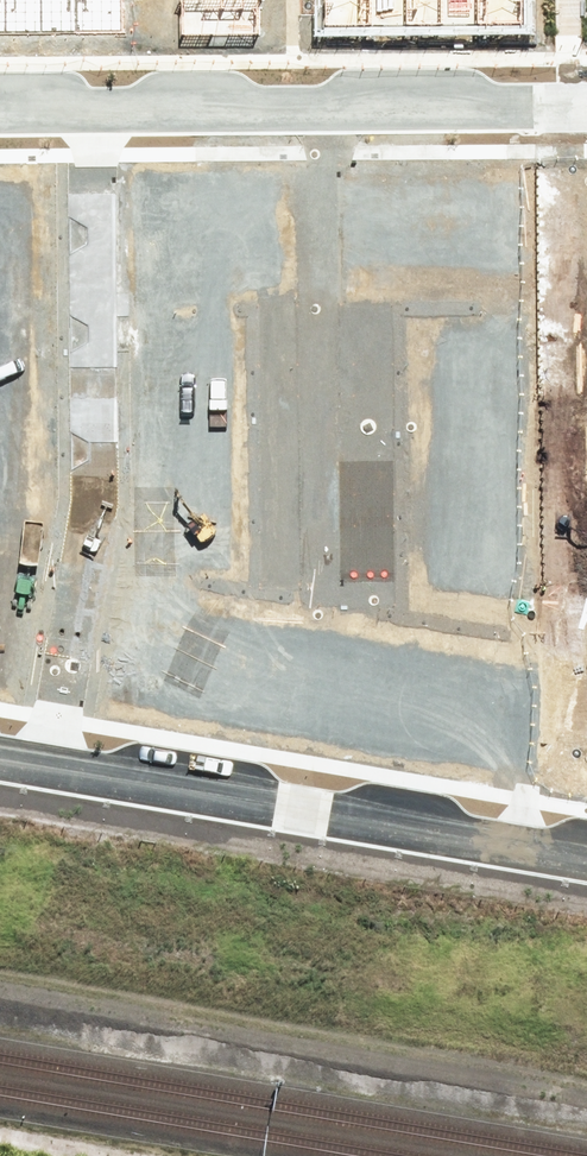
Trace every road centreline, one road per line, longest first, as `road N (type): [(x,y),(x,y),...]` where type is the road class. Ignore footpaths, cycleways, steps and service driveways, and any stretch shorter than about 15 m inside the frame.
road 1 (residential): [(48,767),(93,465),(90,109)]
road 2 (track): [(0,988),(586,1089)]
road 3 (residential): [(48,767),(586,860)]
road 4 (residential): [(586,102),(90,109)]

